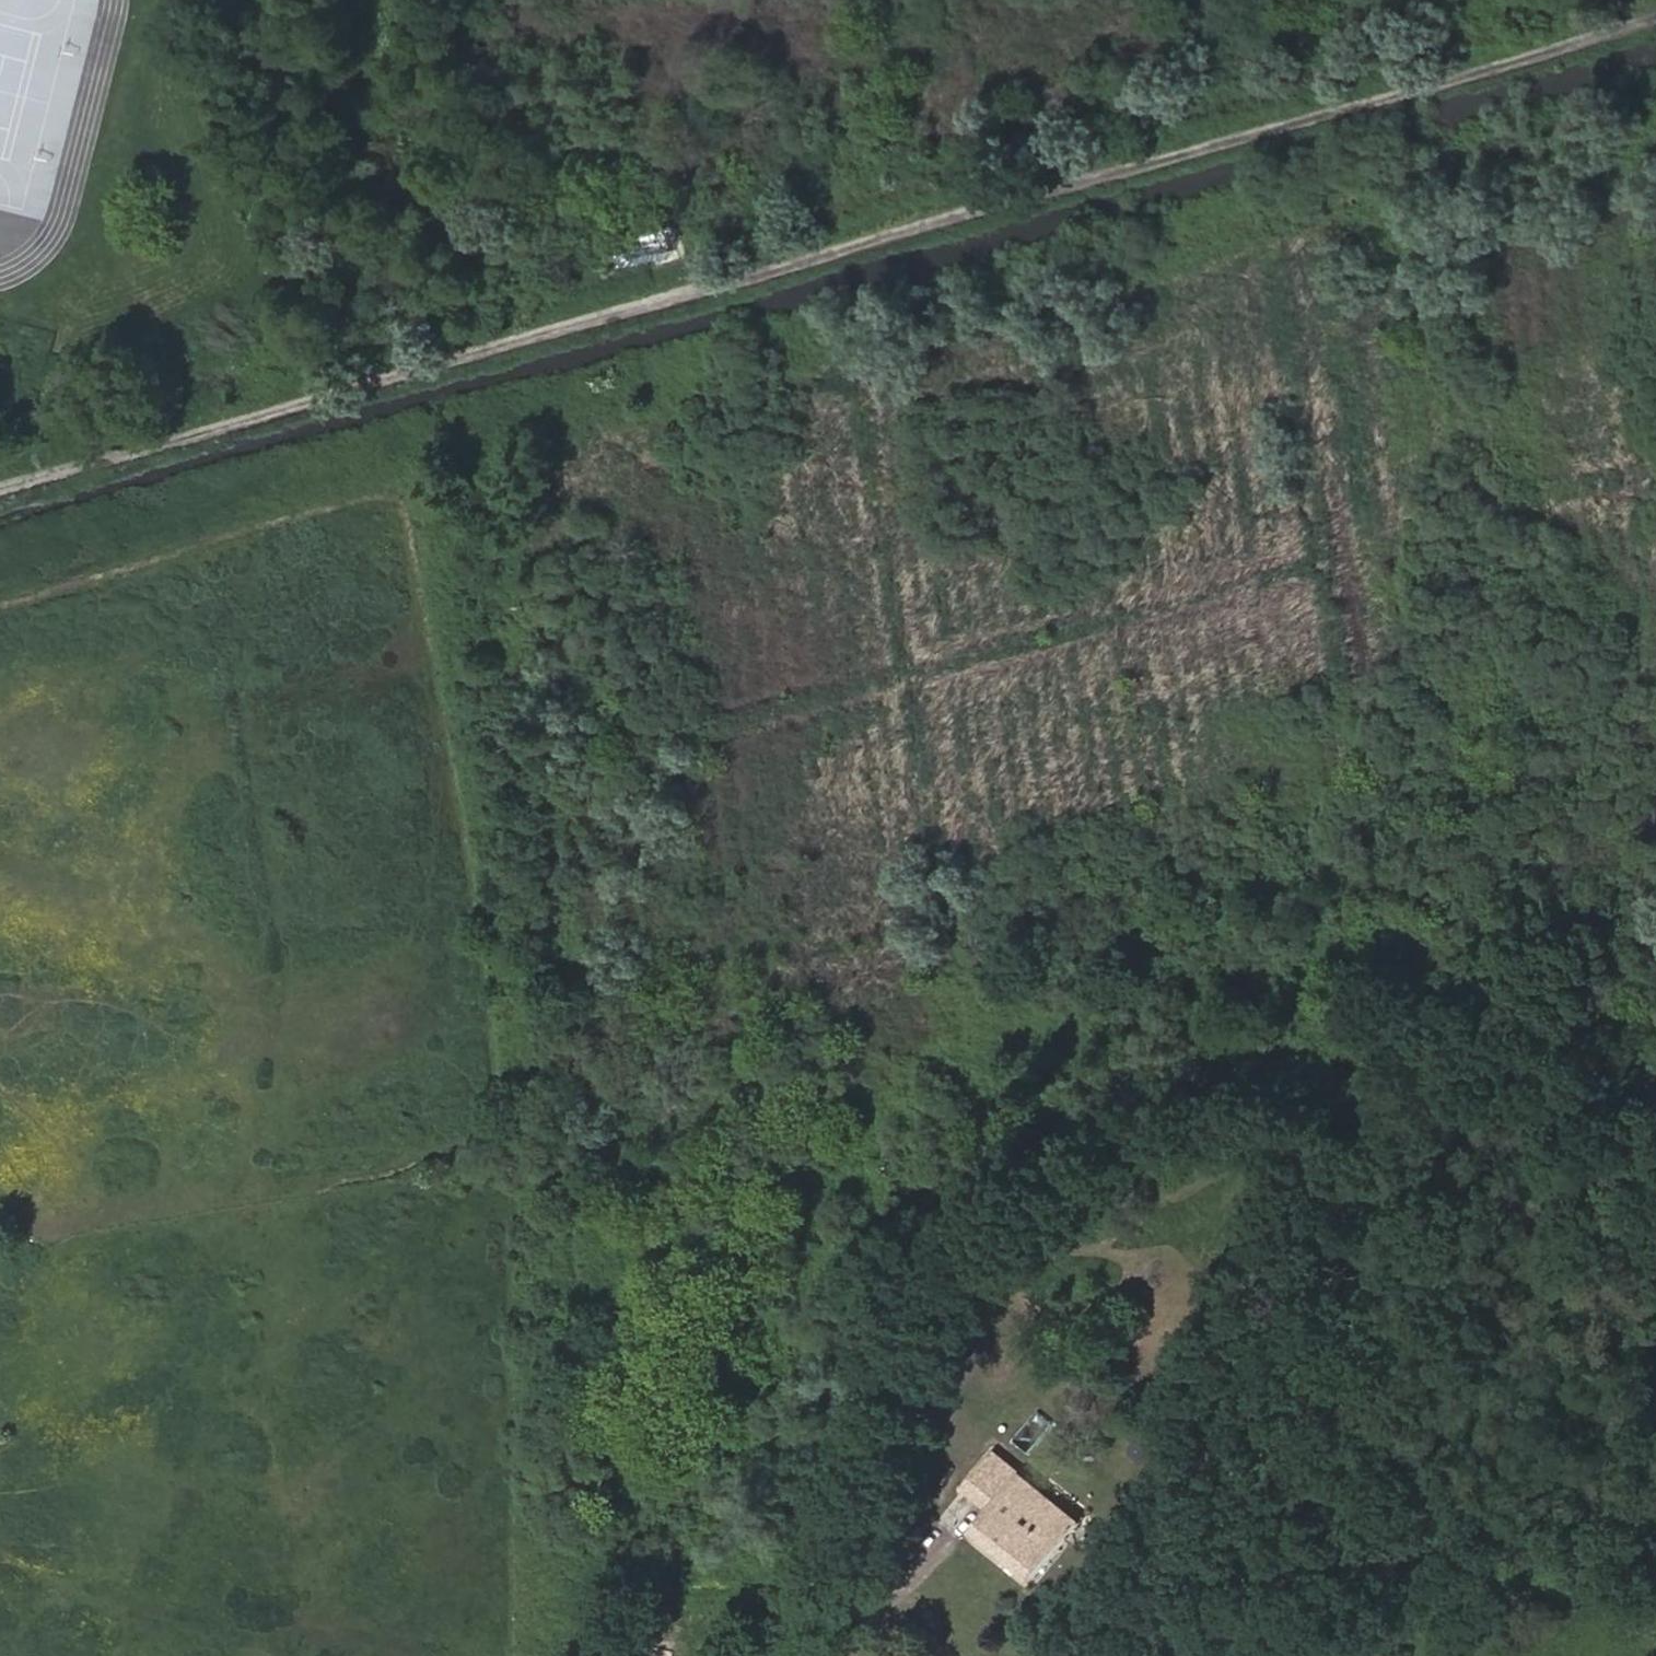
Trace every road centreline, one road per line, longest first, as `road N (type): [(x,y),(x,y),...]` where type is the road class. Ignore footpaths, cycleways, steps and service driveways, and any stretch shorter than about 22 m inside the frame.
road 1 (track): [(0,488),(1655,16)]
road 2 (track): [(1655,1251),(1292,1102),(1174,1092),(921,1232),(752,1655)]
road 3 (track): [(814,1655),(957,1531)]

